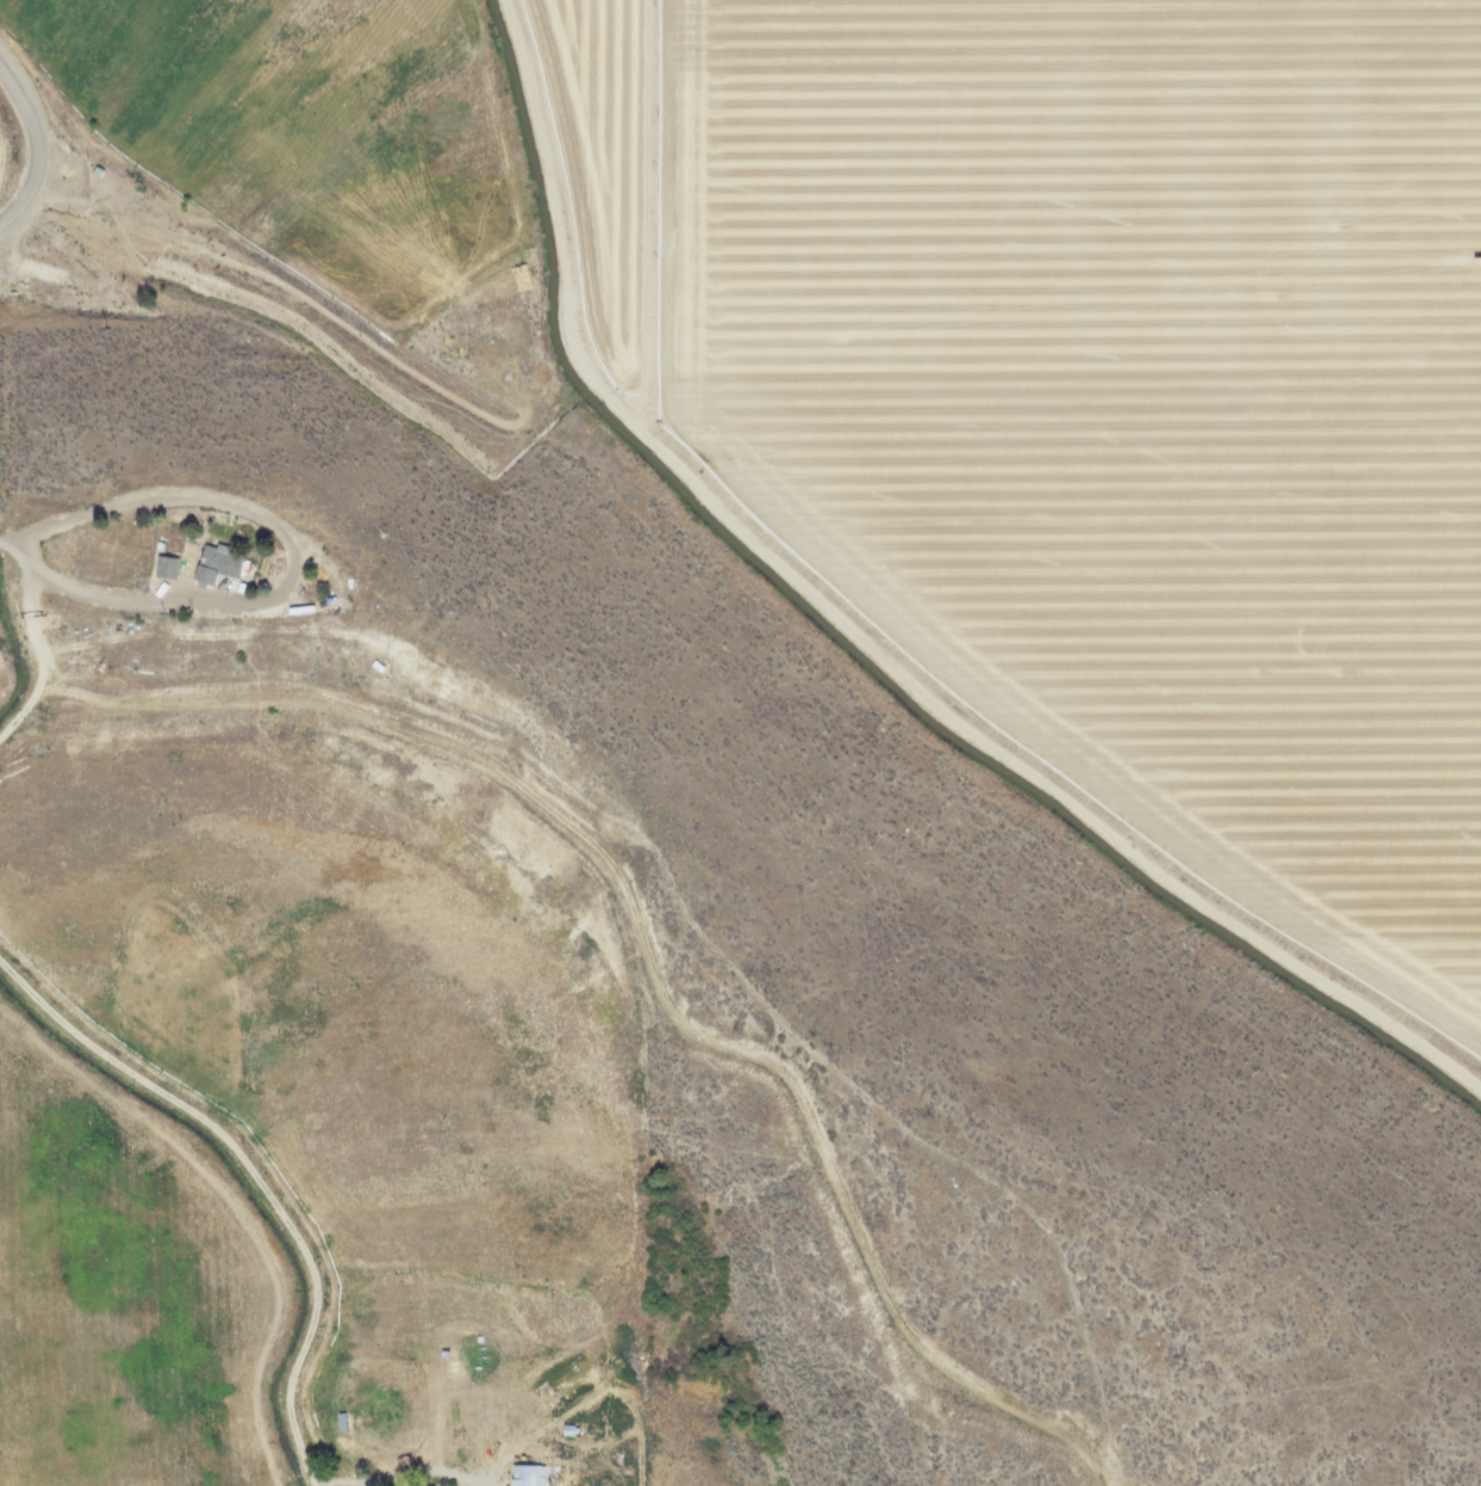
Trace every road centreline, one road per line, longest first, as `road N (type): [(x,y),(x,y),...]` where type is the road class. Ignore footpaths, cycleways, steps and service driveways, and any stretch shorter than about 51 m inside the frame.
road 1 (residential): [(0,222),(35,182),(38,156),(32,126),(0,68)]

